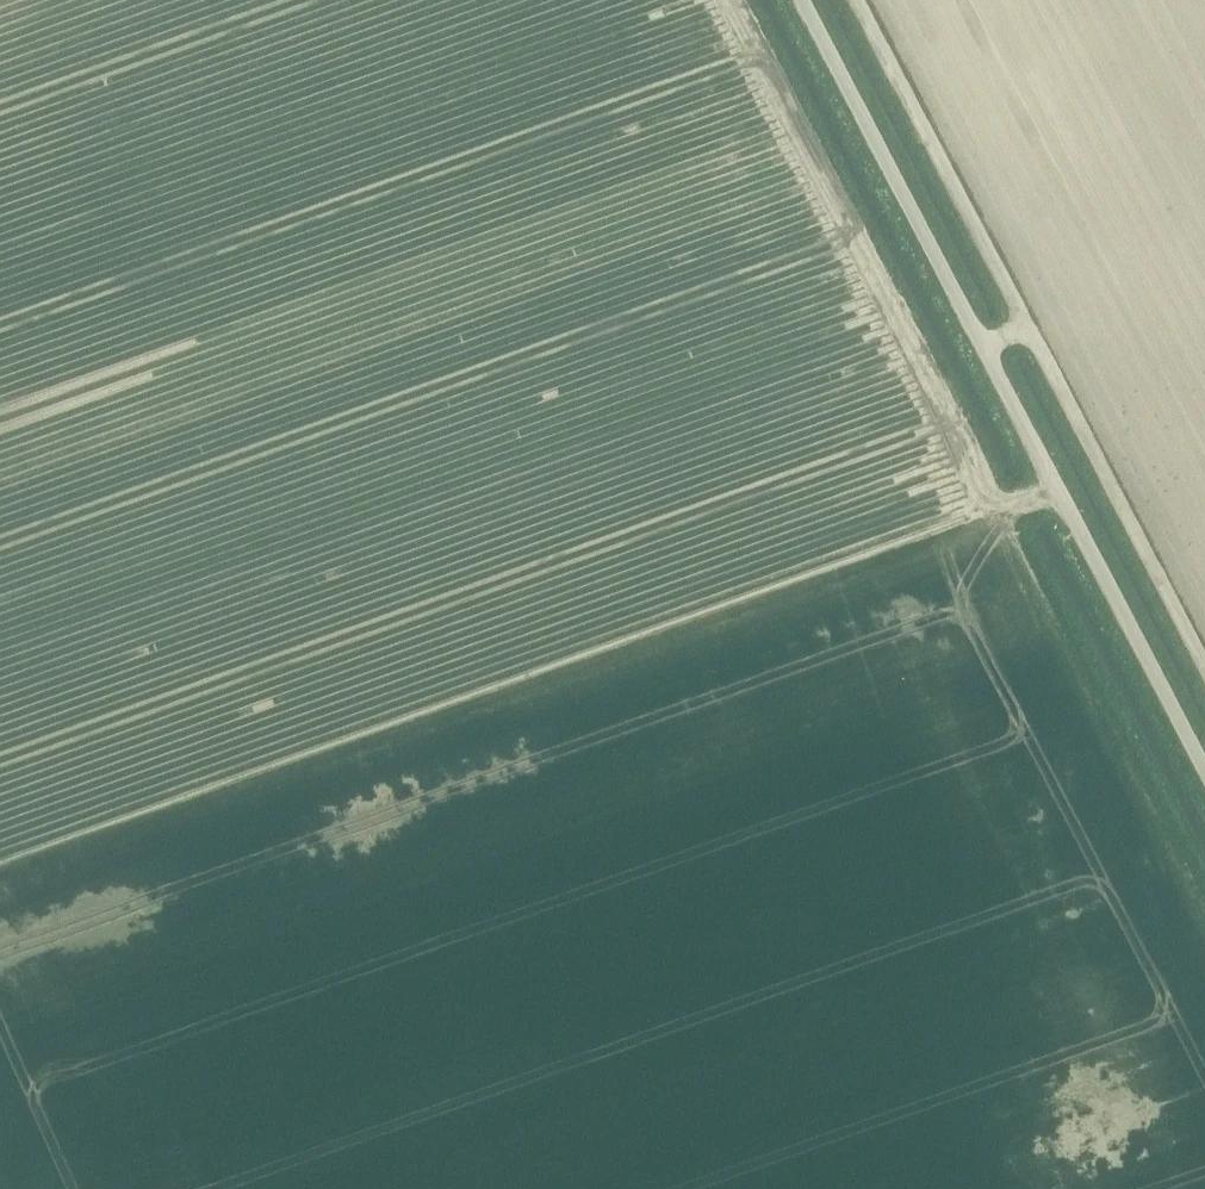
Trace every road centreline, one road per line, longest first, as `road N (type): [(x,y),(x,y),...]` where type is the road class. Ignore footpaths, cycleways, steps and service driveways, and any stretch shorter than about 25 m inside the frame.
road 1 (unclassified): [(1204,775),(803,0)]
road 2 (track): [(1204,674),(855,0)]

